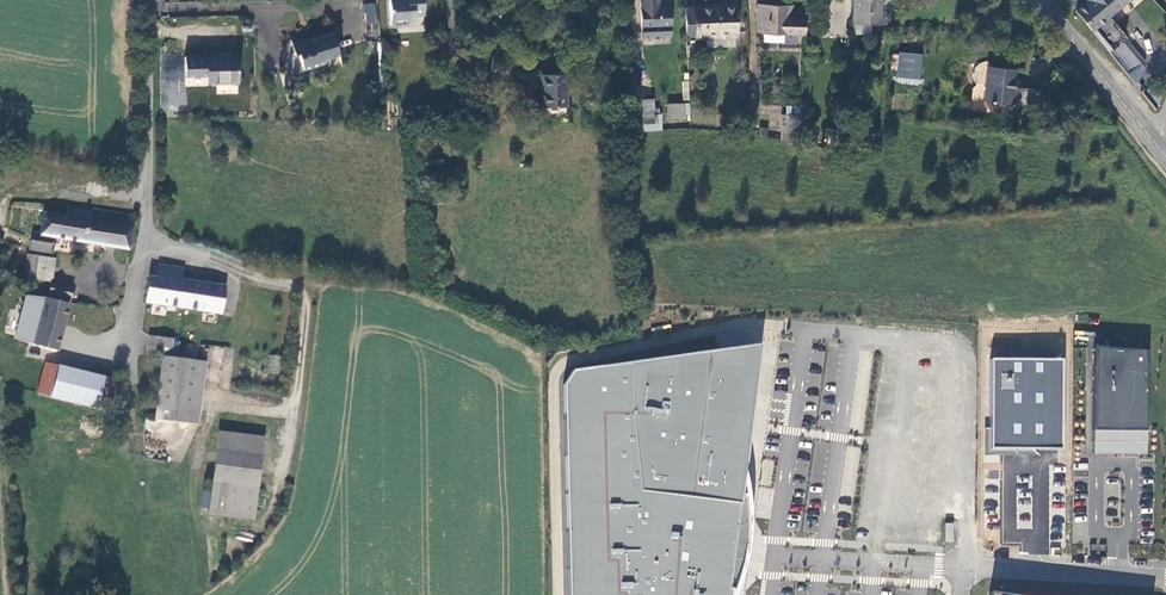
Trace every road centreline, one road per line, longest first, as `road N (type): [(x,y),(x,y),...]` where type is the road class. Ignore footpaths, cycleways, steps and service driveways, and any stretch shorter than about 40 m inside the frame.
road 1 (unclassified): [(148,0),(146,225),(129,327),(119,346),(85,362),(25,351)]
road 2 (unclassified): [(963,567),(1165,576)]
road 3 (unclassified): [(1040,0),(1165,155)]
road 4 (unclassified): [(775,554),(963,567)]
road 5 (unclassified): [(967,435),(963,567)]

